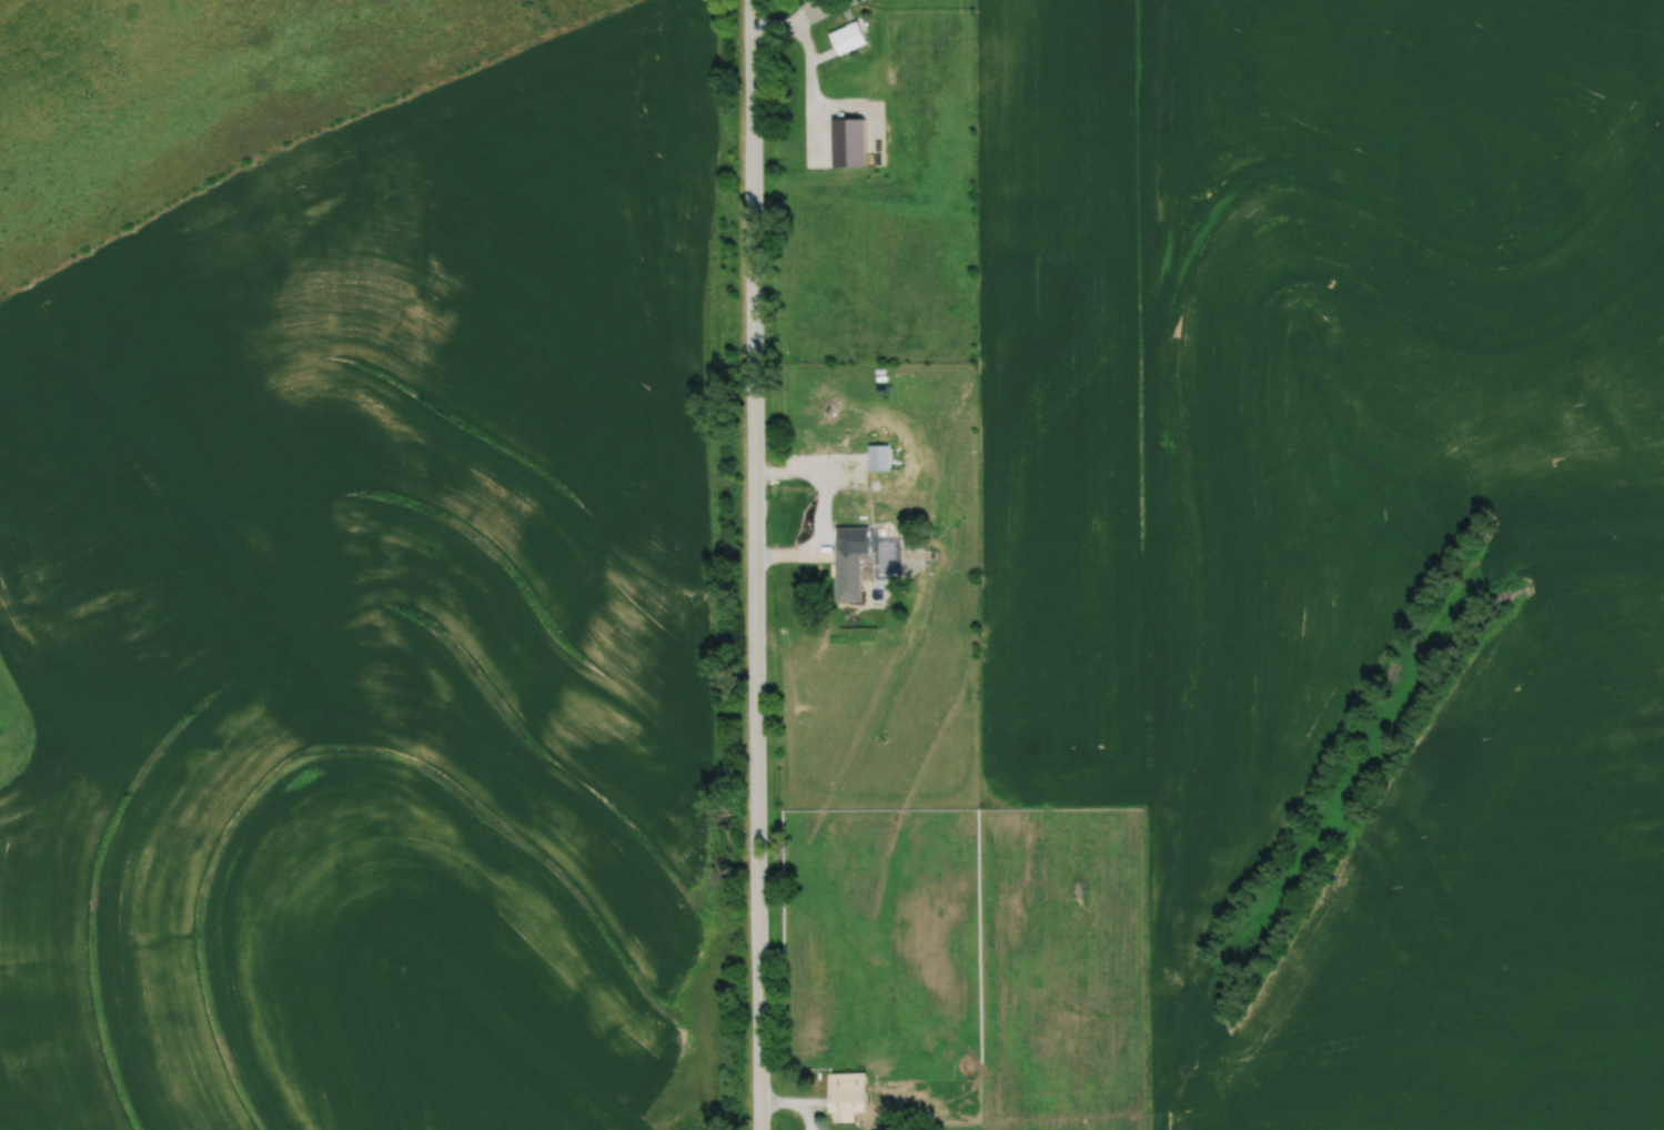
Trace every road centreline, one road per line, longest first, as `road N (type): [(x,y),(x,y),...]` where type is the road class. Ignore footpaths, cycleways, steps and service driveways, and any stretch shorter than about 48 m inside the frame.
road 1 (residential): [(751,0),(758,1129)]

